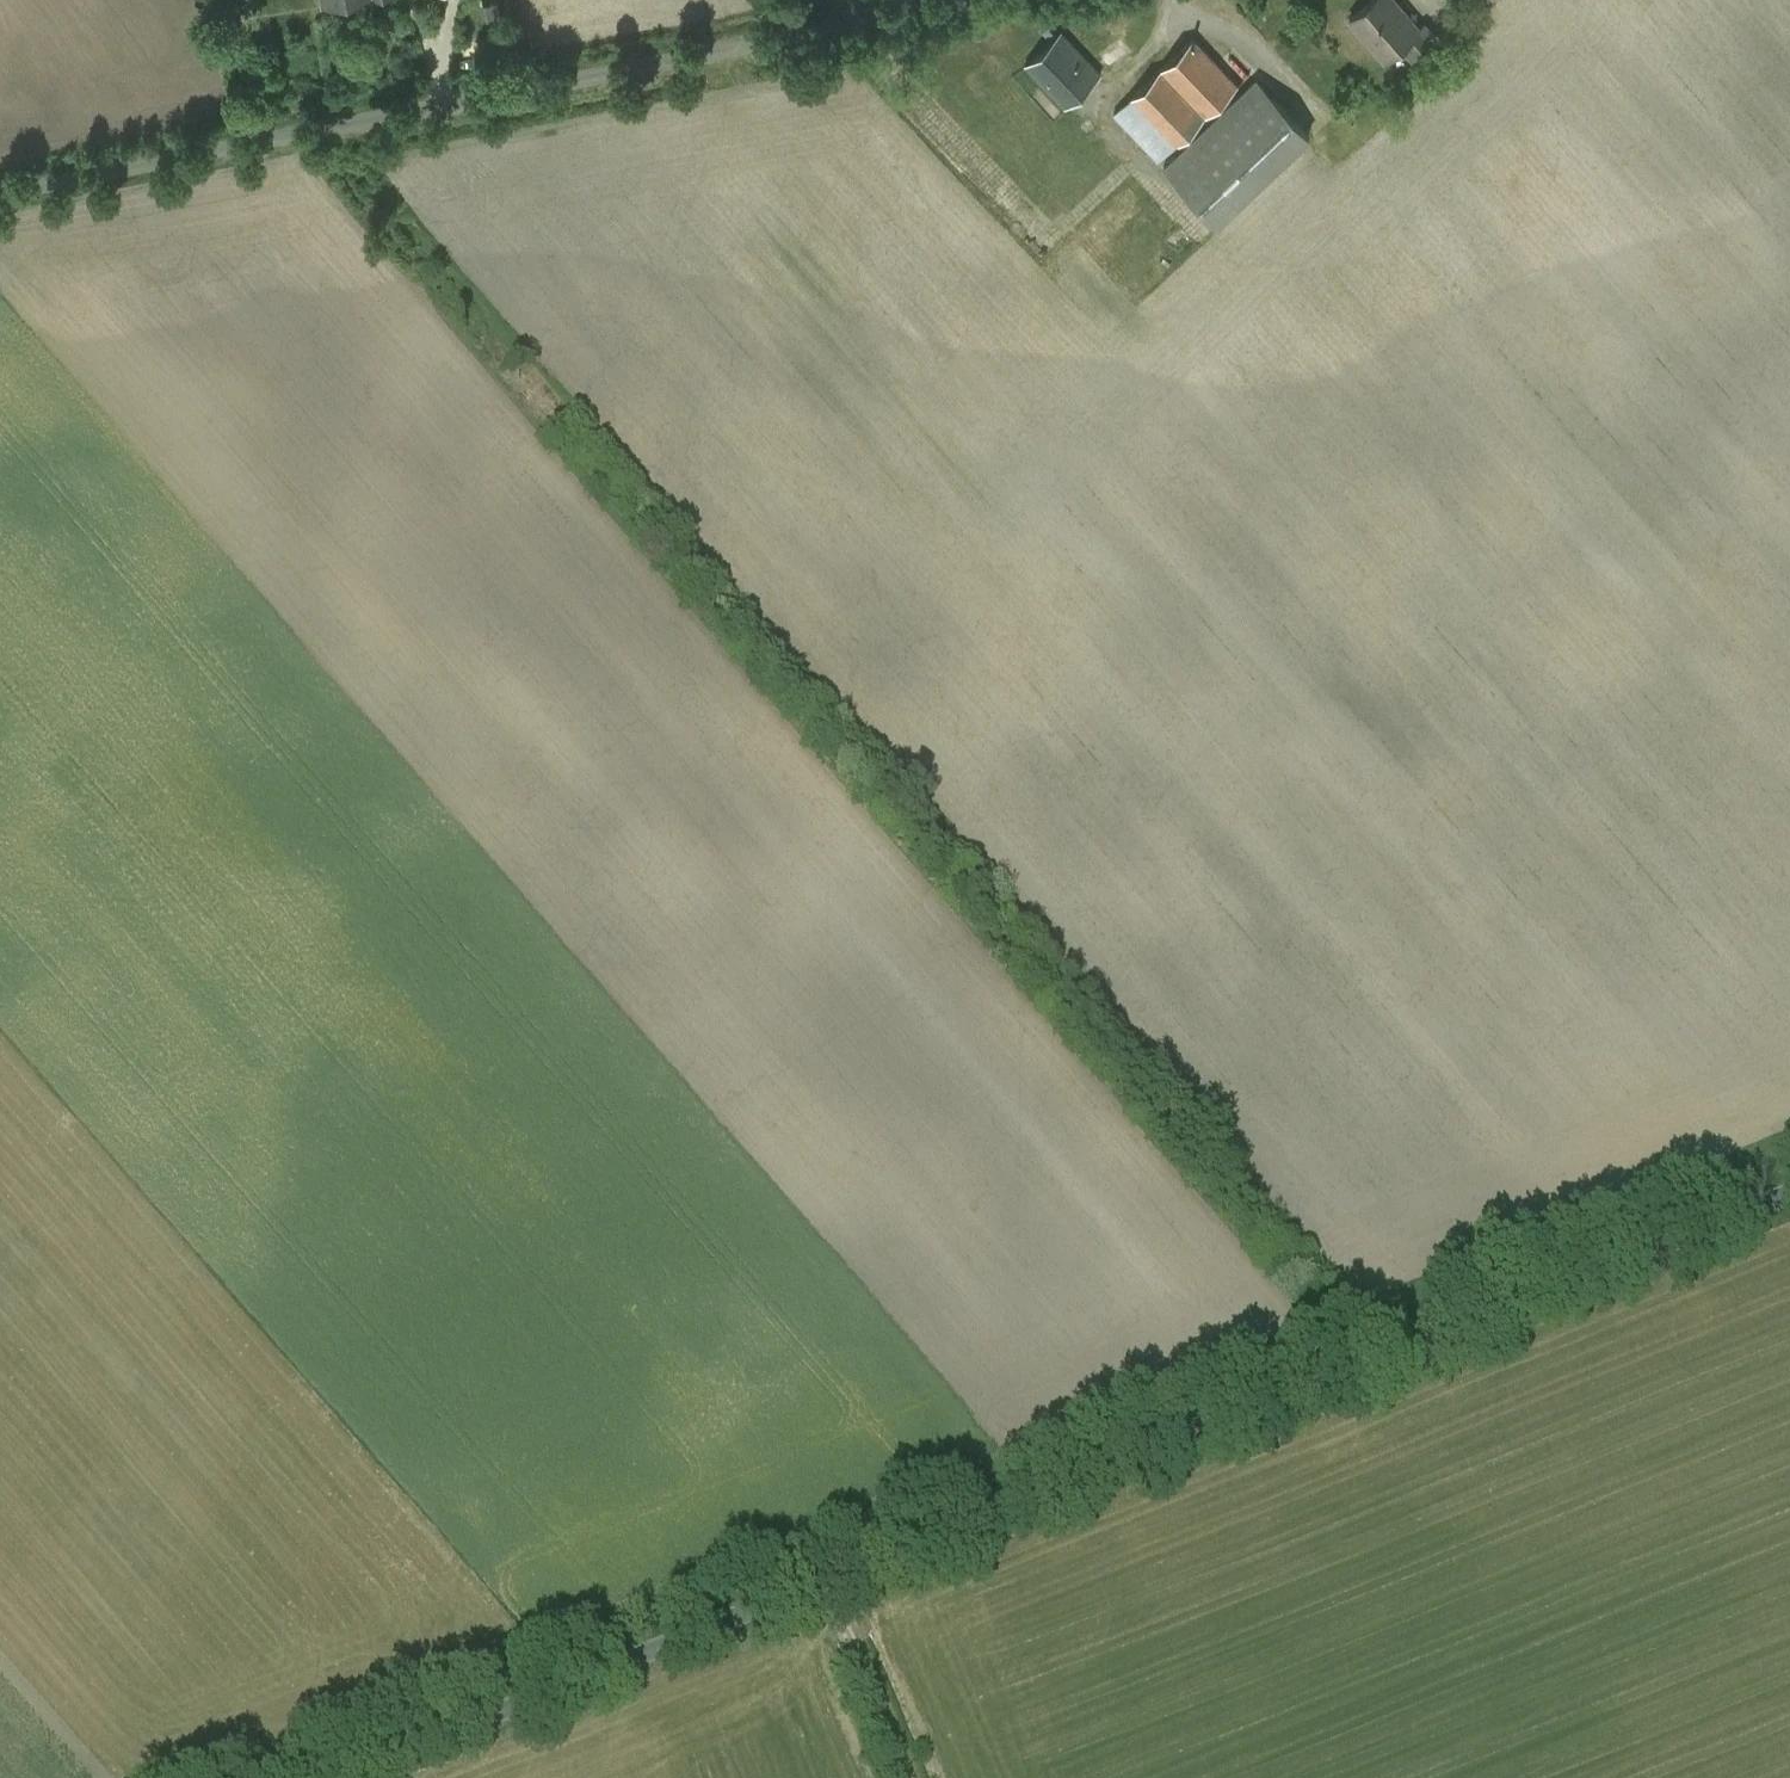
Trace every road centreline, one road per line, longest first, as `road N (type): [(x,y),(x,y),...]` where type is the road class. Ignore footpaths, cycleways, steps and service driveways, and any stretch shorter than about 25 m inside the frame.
road 1 (unclassified): [(332,1777),(1789,1191)]
road 2 (unclassified): [(0,197),(976,0)]

